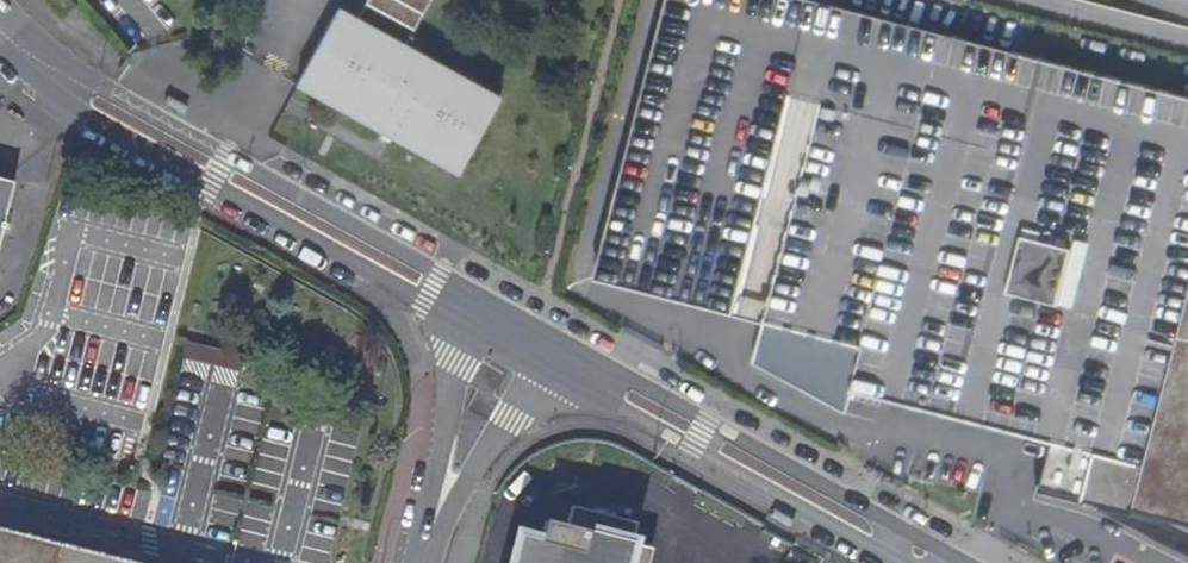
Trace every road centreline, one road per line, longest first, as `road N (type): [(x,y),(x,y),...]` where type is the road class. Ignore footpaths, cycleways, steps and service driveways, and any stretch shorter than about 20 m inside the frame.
road 1 (residential): [(462,305),(71,86),(0,32)]
road 2 (residential): [(894,526),(631,383),(563,364)]
road 3 (residential): [(563,364),(614,406),(880,551)]
road 4 (residential): [(462,305),(436,517)]
road 5 (residential): [(436,517),(547,354)]

